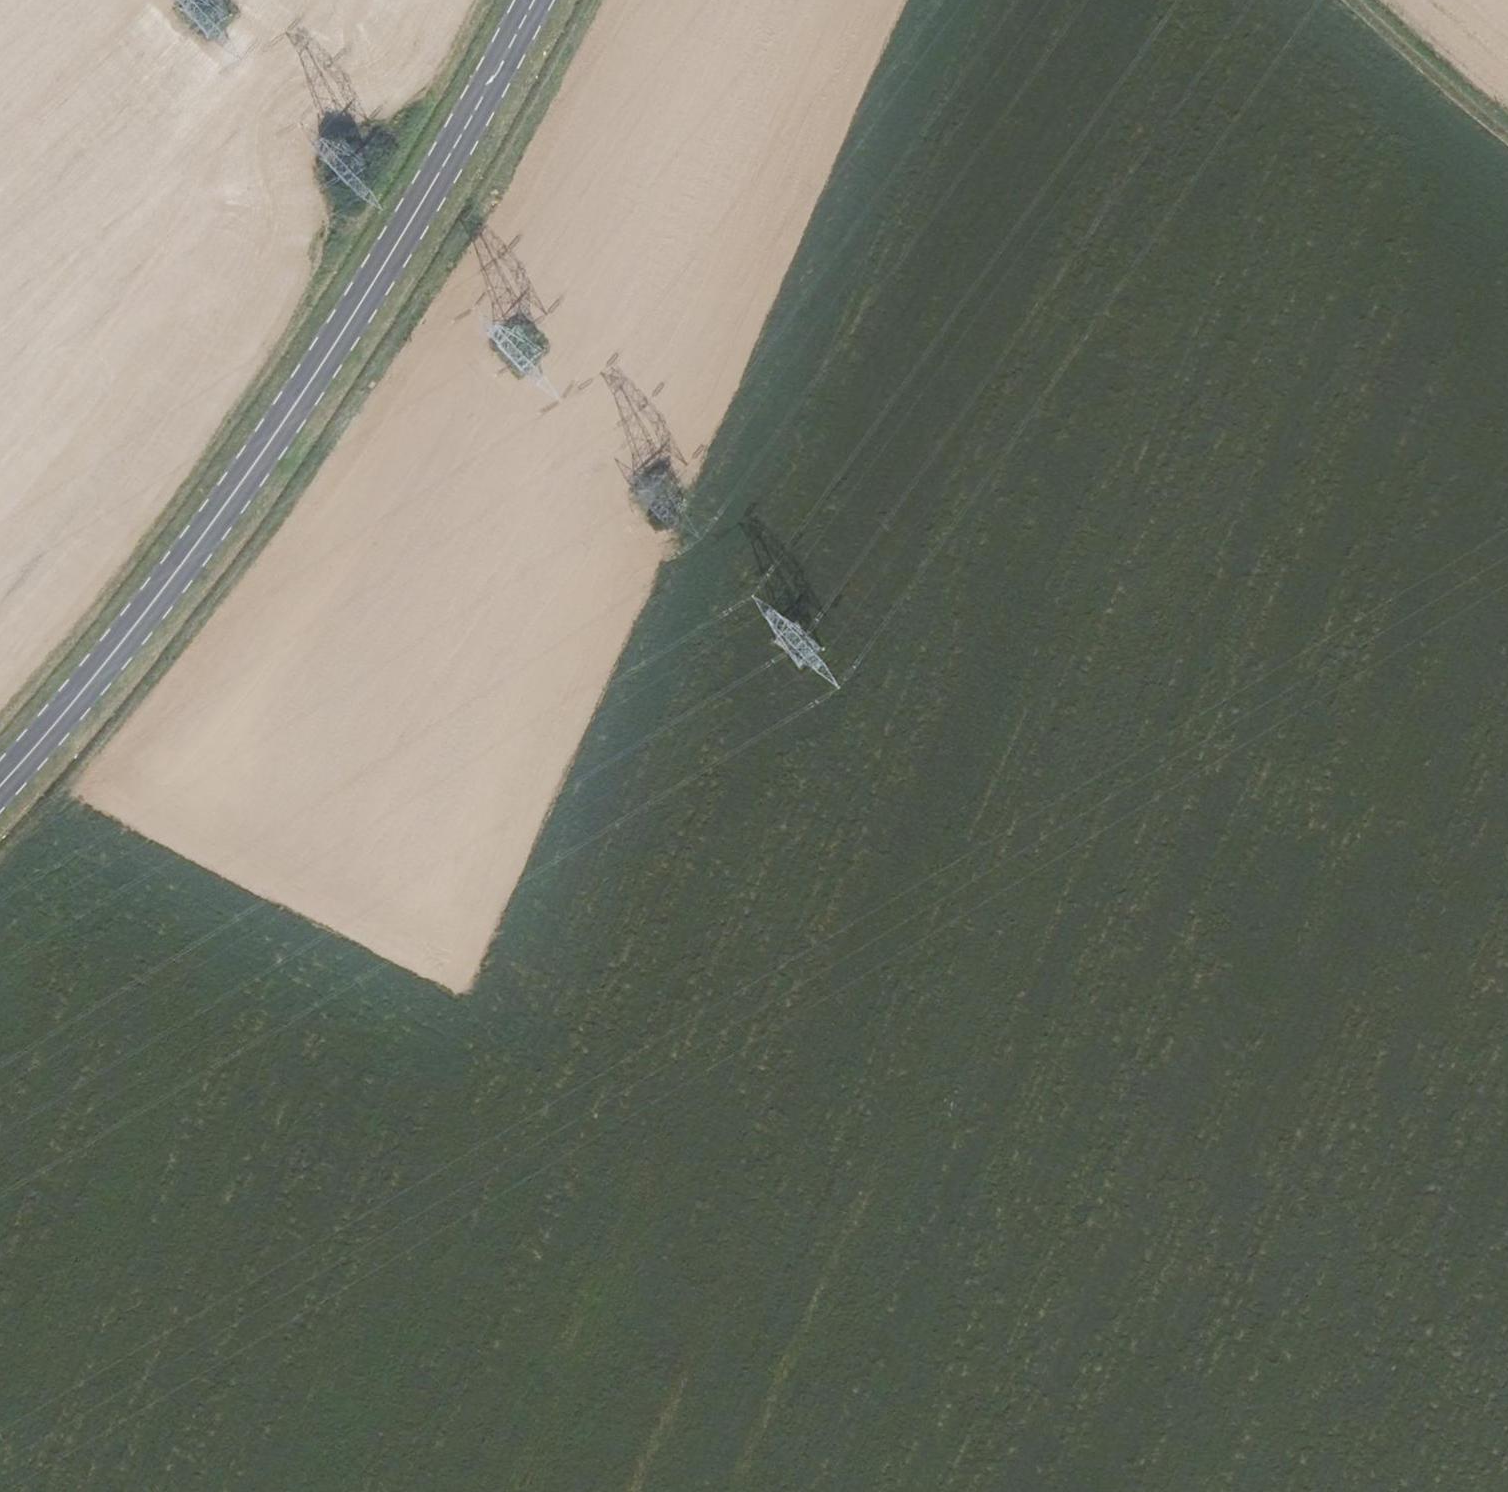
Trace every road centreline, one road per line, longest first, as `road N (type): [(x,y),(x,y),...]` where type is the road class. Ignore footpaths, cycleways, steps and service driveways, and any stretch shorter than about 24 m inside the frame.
road 1 (secondary): [(0,781),(133,637),(342,337),(527,0)]
road 2 (track): [(1357,0),(1507,138)]

